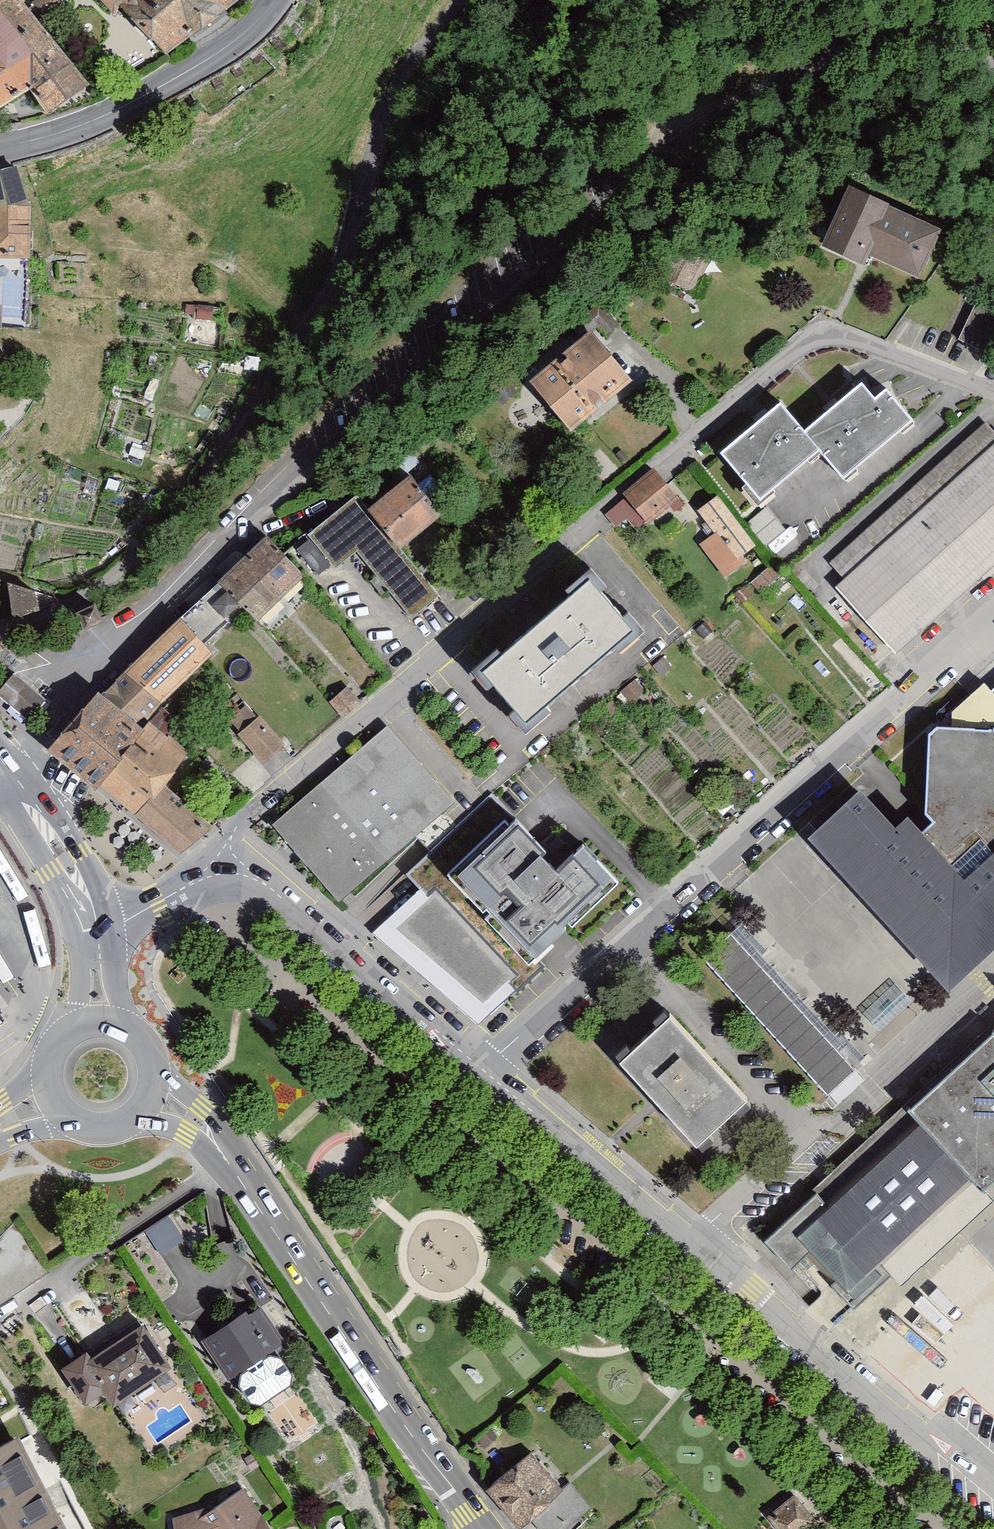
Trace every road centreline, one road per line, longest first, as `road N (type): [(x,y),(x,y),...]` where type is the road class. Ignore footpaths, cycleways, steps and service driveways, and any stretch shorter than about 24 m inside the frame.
road 1 (residential): [(9,775),(704,97),(781,52),(880,21),(936,21),(993,40)]
road 2 (residential): [(225,862),(801,342),(842,336),(993,394)]
road 3 (unclassified): [(0,628),(96,585),(214,478),(320,334),(339,280),(351,150),(447,0)]
road 4 (residential): [(480,1068),(993,598)]
road 5 (secondary): [(479,1528),(211,1136),(149,1096)]
road 6 (residential): [(703,1270),(993,1010)]
road 7 (unclassified): [(480,1068),(225,862)]
road 8 (secondary): [(0,149),(63,132),(152,92),(242,35),(275,0)]
road 9 (unclassified): [(703,1270),(480,1068)]
road 10 (residential): [(993,1215),(822,1372)]
road 11 (unclassified): [(993,1518),(822,1372)]
road 12 (secondary): [(95,931),(80,884),(9,775)]
road 13 (unclassified): [(822,1372),(703,1270)]
road 14 (unclassified): [(225,862),(95,931)]
road 15 (secondary): [(53,1096),(76,1121),(110,1126),(149,1096)]

